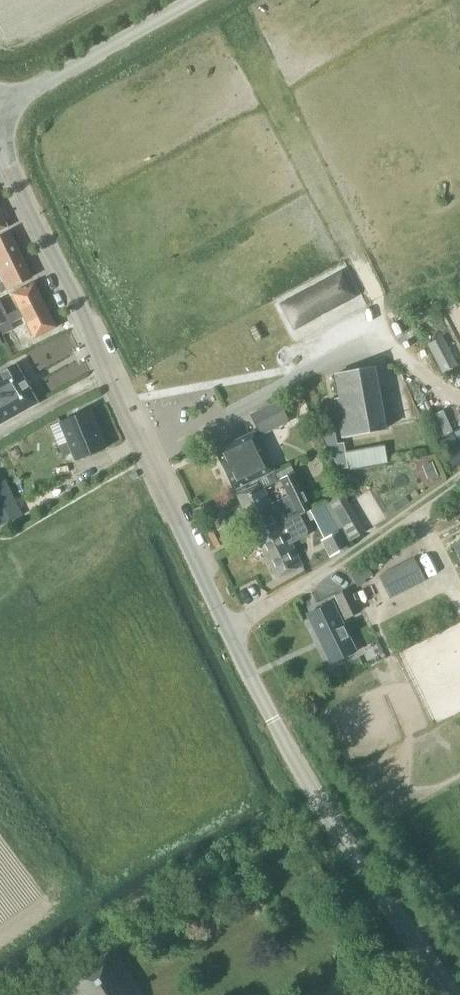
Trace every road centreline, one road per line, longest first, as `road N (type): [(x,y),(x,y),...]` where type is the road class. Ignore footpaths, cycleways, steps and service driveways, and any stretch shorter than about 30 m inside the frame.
road 1 (unclassified): [(229,630),(0,139)]
road 2 (unclassified): [(450,994),(359,864),(229,630)]
road 3 (residential): [(229,630),(459,479)]
road 4 (unclassified): [(0,108),(193,0)]
road 5 (residential): [(459,407),(408,378),(380,304)]

